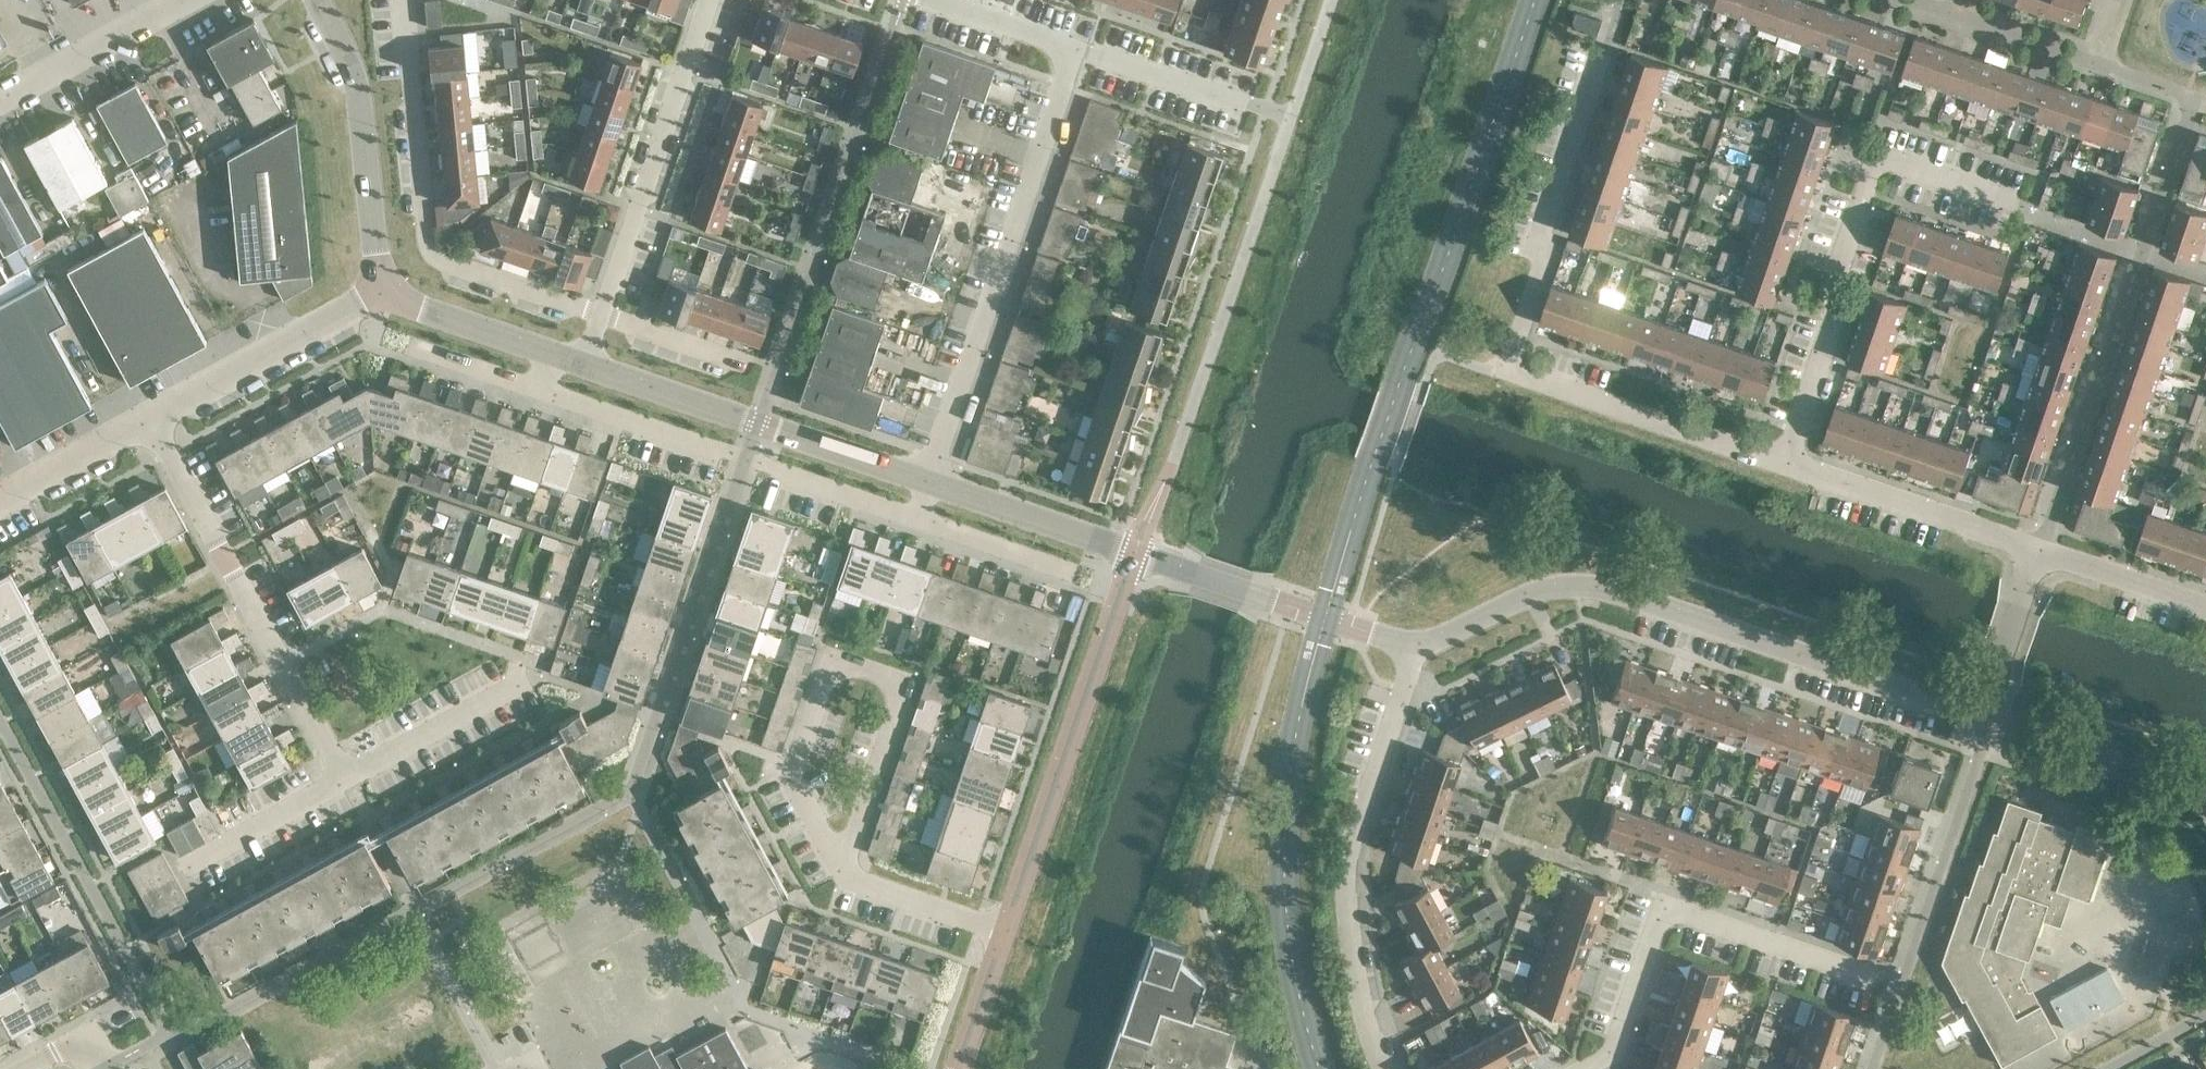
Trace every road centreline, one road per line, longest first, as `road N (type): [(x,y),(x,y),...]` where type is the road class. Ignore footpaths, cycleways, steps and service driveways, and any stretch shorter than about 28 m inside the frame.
road 1 (residential): [(2040,545),(1509,365),(1628,0)]
road 2 (residential): [(1984,722),(1592,588),(1535,599),(1414,655)]
road 3 (residential): [(932,483),(1078,54)]
road 4 (residential): [(402,0),(427,254),(603,317)]
road 5 (residential): [(1599,1068),(1656,905),(1899,984)]
road 6 (residential): [(1389,1068),(1356,942),(1353,861),(1414,655)]
road 7 (residential): [(344,777),(150,420)]
road 8 (residential): [(1004,932),(1133,553)]
road 9 (unclassified): [(932,483),(587,364)]
road 10 (residential): [(603,317),(706,0)]
road 11 (residential): [(840,877),(790,781),(834,653),(906,680)]
road 12 (unclassified): [(380,295),(372,182),(343,49),(315,0)]
road 13 (residential): [(150,420),(380,295)]
road 14 (residential): [(2205,800),(1984,722)]
road 15 (residential): [(1288,128),(1078,54)]
road 16 (unclassified): [(587,364),(380,295)]
road 17 (unclassified): [(0,101),(190,0)]
road 18 (unclassified): [(1133,553),(932,483)]
road 19 (residential): [(906,680),(840,877)]
road 20 (unclassified): [(1321,621),(1133,553)]
road 21 (residential): [(1984,722),(2040,545)]
road 22 (residential): [(1004,932),(840,877)]
road 23 (residential): [(2205,593),(2040,545)]
road 24 (residential): [(0,502),(150,420)]
road 25 (residential): [(1078,54),(927,0)]
road 26 (residential): [(957,1068),(1004,932)]

